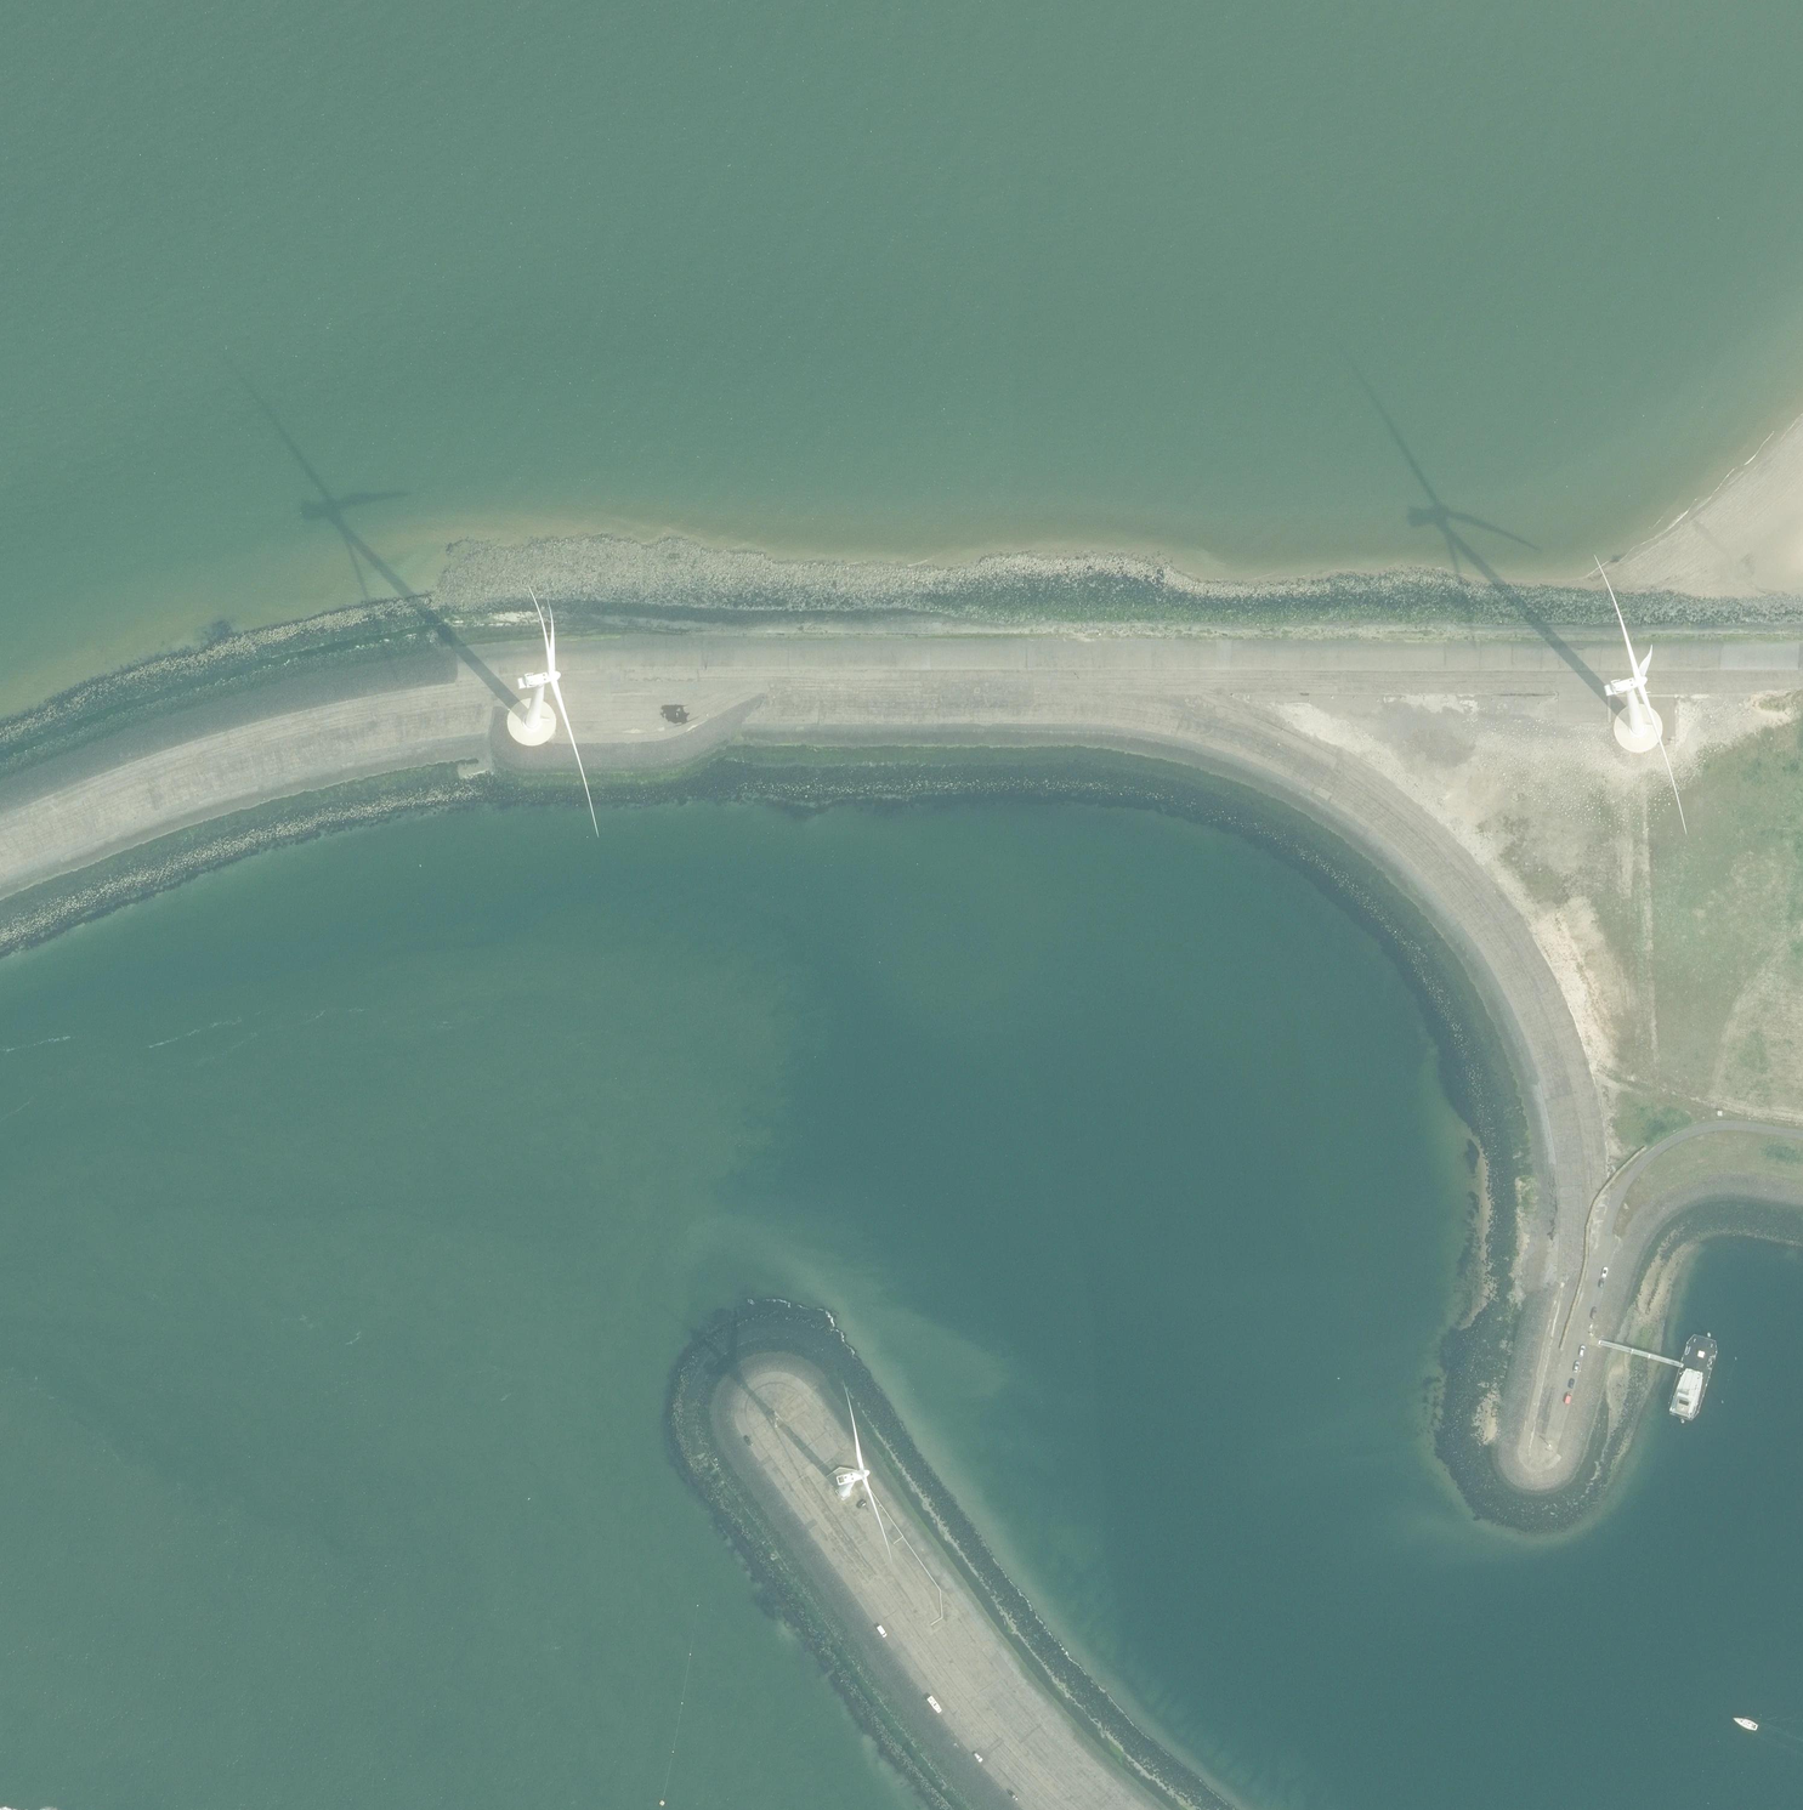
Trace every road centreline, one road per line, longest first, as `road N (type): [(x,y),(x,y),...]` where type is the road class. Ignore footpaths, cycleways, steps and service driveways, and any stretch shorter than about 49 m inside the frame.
road 1 (unclassified): [(1039,1809),(901,1655),(738,1419),(742,1398),(767,1379),(803,1389),(965,1620),(1077,1758),(1140,1809)]

